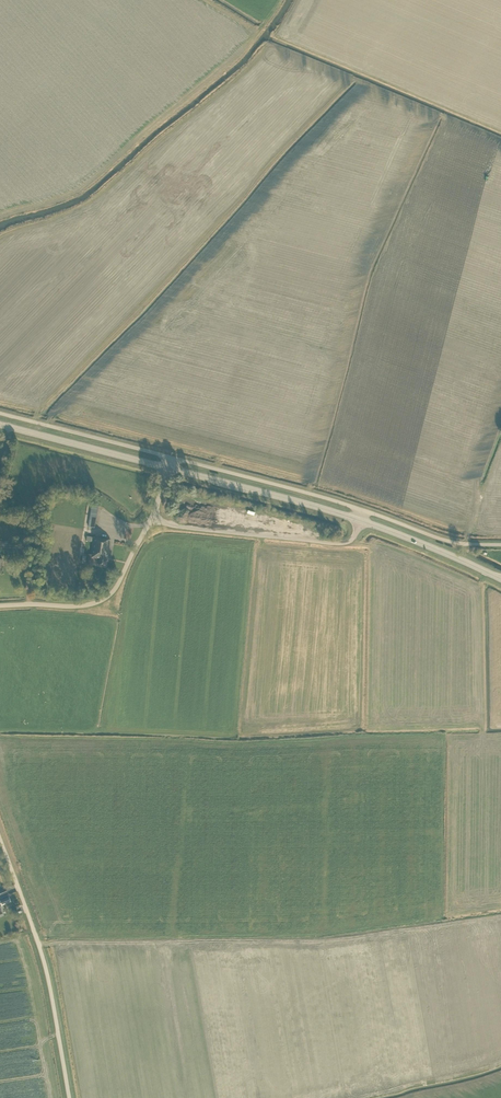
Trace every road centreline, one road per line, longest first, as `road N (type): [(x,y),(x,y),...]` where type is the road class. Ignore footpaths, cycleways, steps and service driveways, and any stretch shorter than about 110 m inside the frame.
road 1 (unclassified): [(69,1097),(44,961),(0,837)]
road 2 (unclassified): [(360,520),(352,540),(339,544),(151,520)]
road 3 (primary): [(360,520),(168,468)]
road 4 (unclassified): [(362,510),(171,457)]
road 5 (unclassified): [(0,606),(99,600),(118,586),(151,520)]
road 6 (unclassified): [(171,457),(0,413)]
road 7 (primary): [(168,468),(0,424)]
road 8 (primary): [(500,580),(360,520)]
road 9 (unclassified): [(500,545),(448,541),(362,510)]

